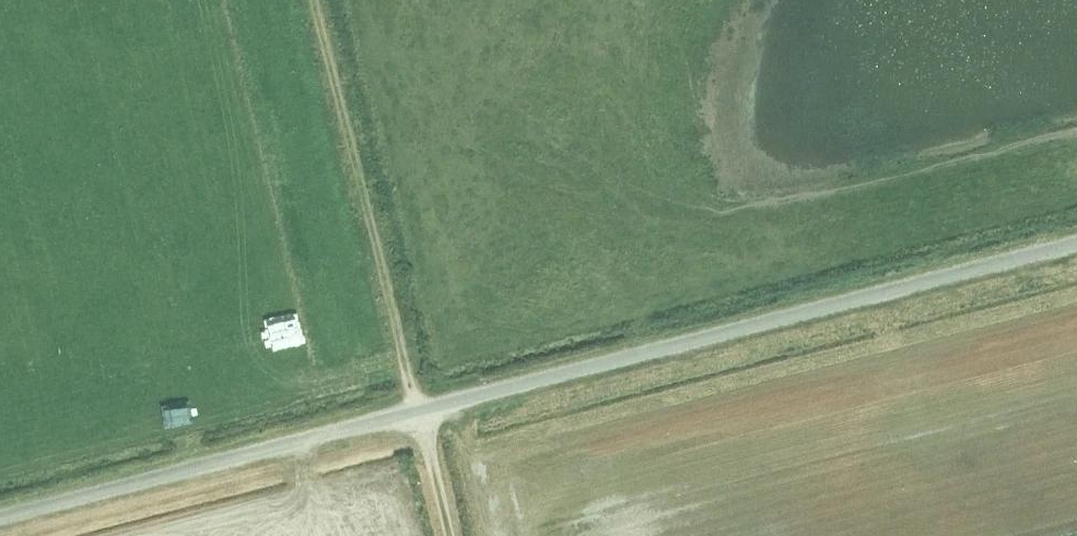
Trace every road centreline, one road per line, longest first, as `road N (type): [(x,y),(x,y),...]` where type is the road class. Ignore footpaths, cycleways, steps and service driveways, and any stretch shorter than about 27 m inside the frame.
road 1 (unclassified): [(420,415),(1076,243)]
road 2 (unclassified): [(0,522),(420,415)]
road 3 (track): [(315,0),(420,415)]
road 4 (unclassified): [(420,415),(450,535)]

